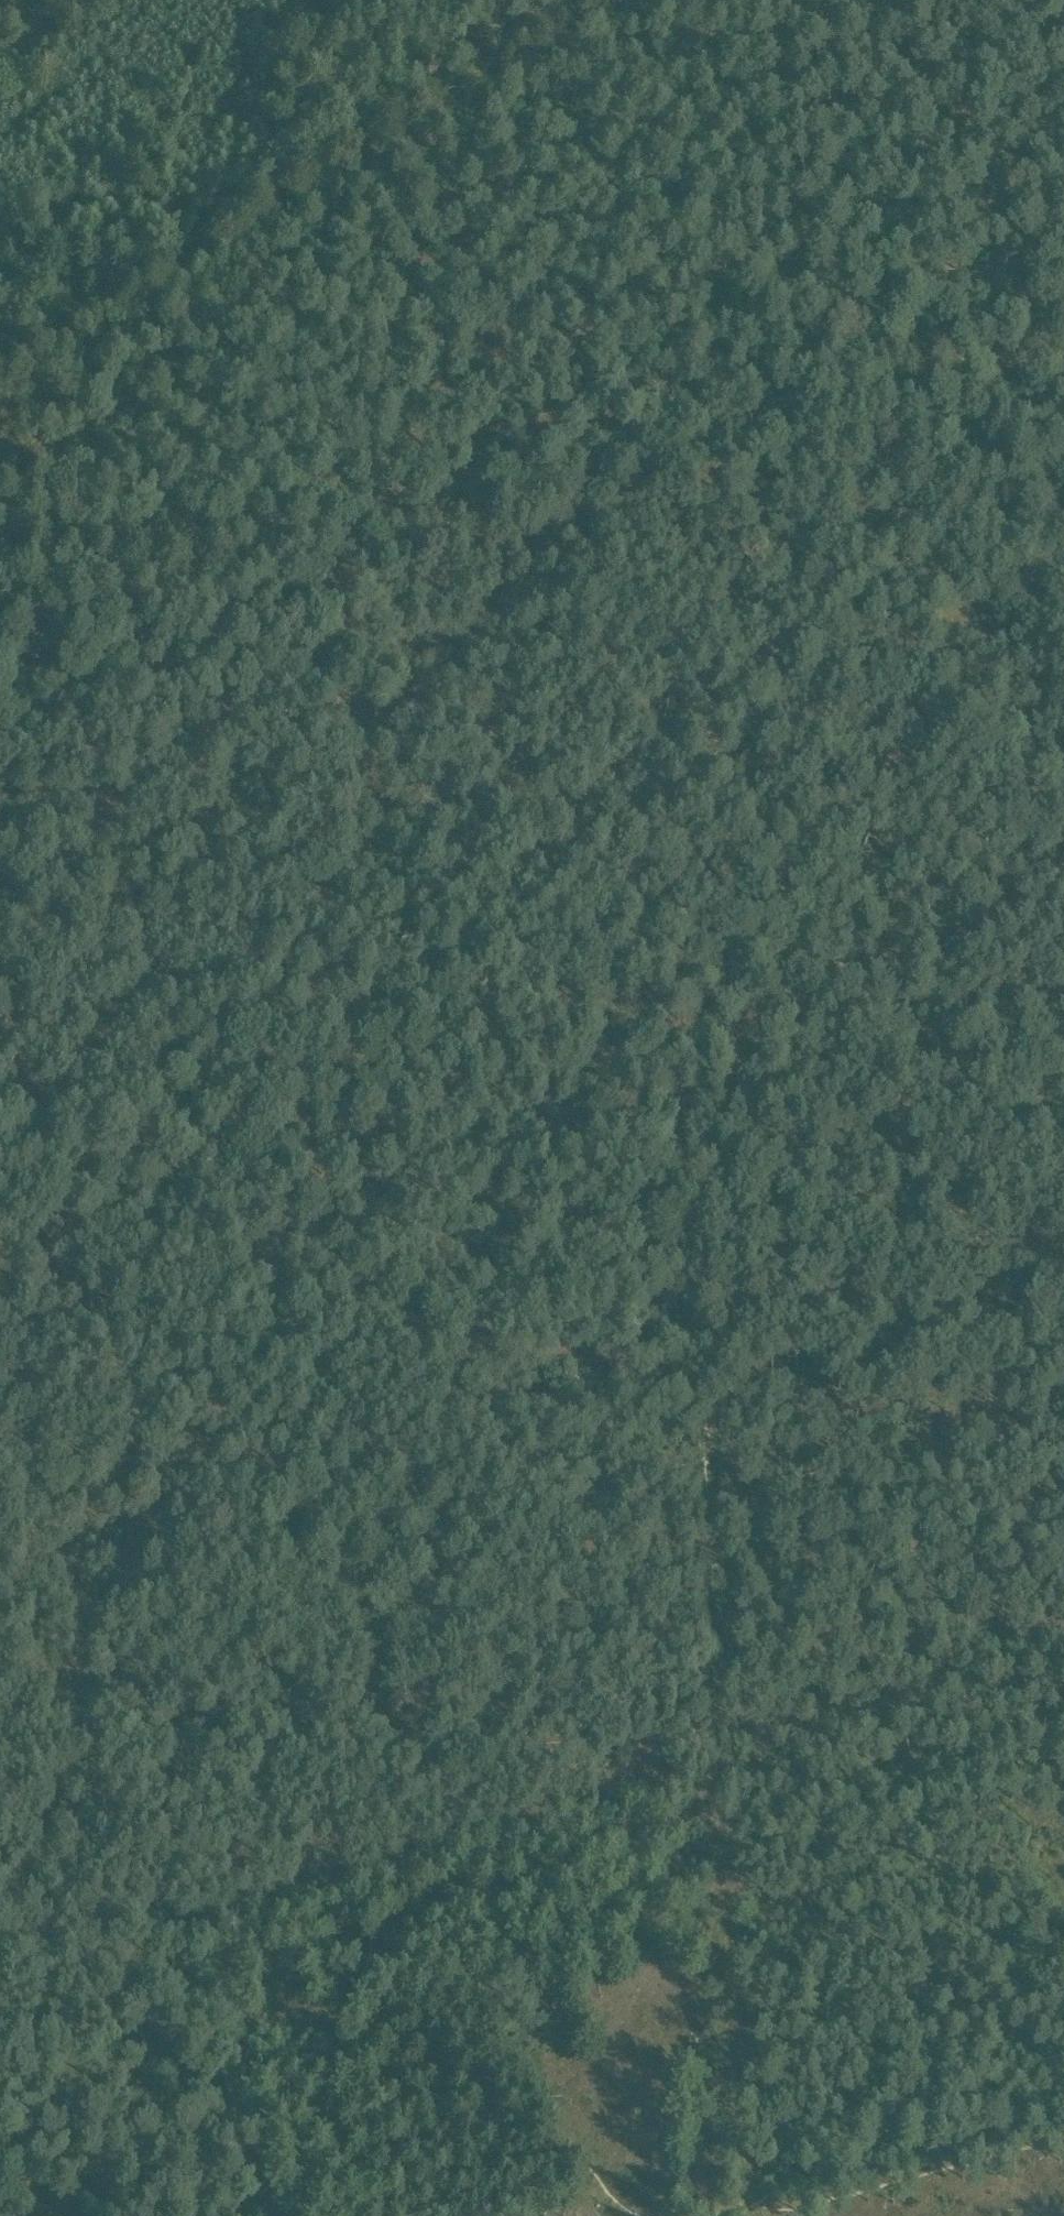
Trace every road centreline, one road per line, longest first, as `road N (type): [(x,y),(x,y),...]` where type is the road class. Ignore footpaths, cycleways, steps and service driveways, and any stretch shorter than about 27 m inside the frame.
road 1 (track): [(0,564),(45,554),(134,581),(208,574),(375,532),(721,469),(749,456),(882,352),(928,348),(1016,369),(1063,367)]

